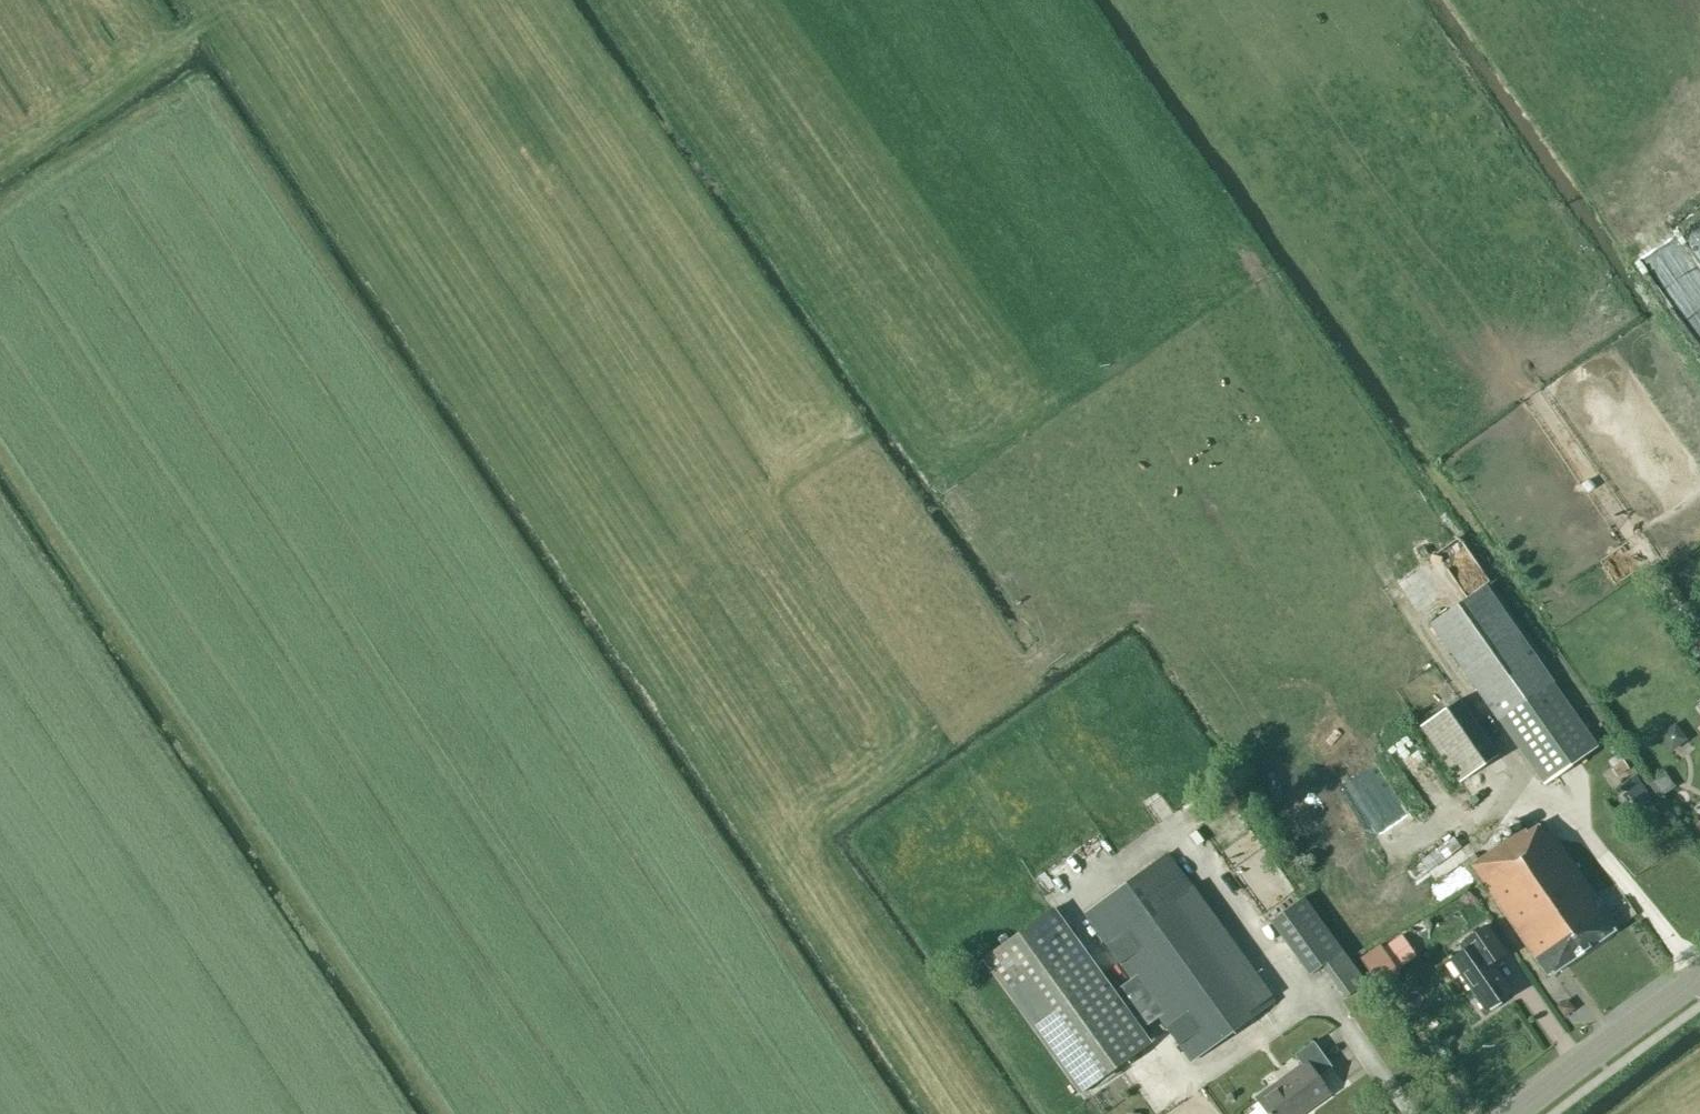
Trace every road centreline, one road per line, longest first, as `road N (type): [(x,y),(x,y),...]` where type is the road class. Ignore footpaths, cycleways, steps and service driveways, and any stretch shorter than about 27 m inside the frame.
road 1 (tertiary): [(1526,1113),(1699,979)]

